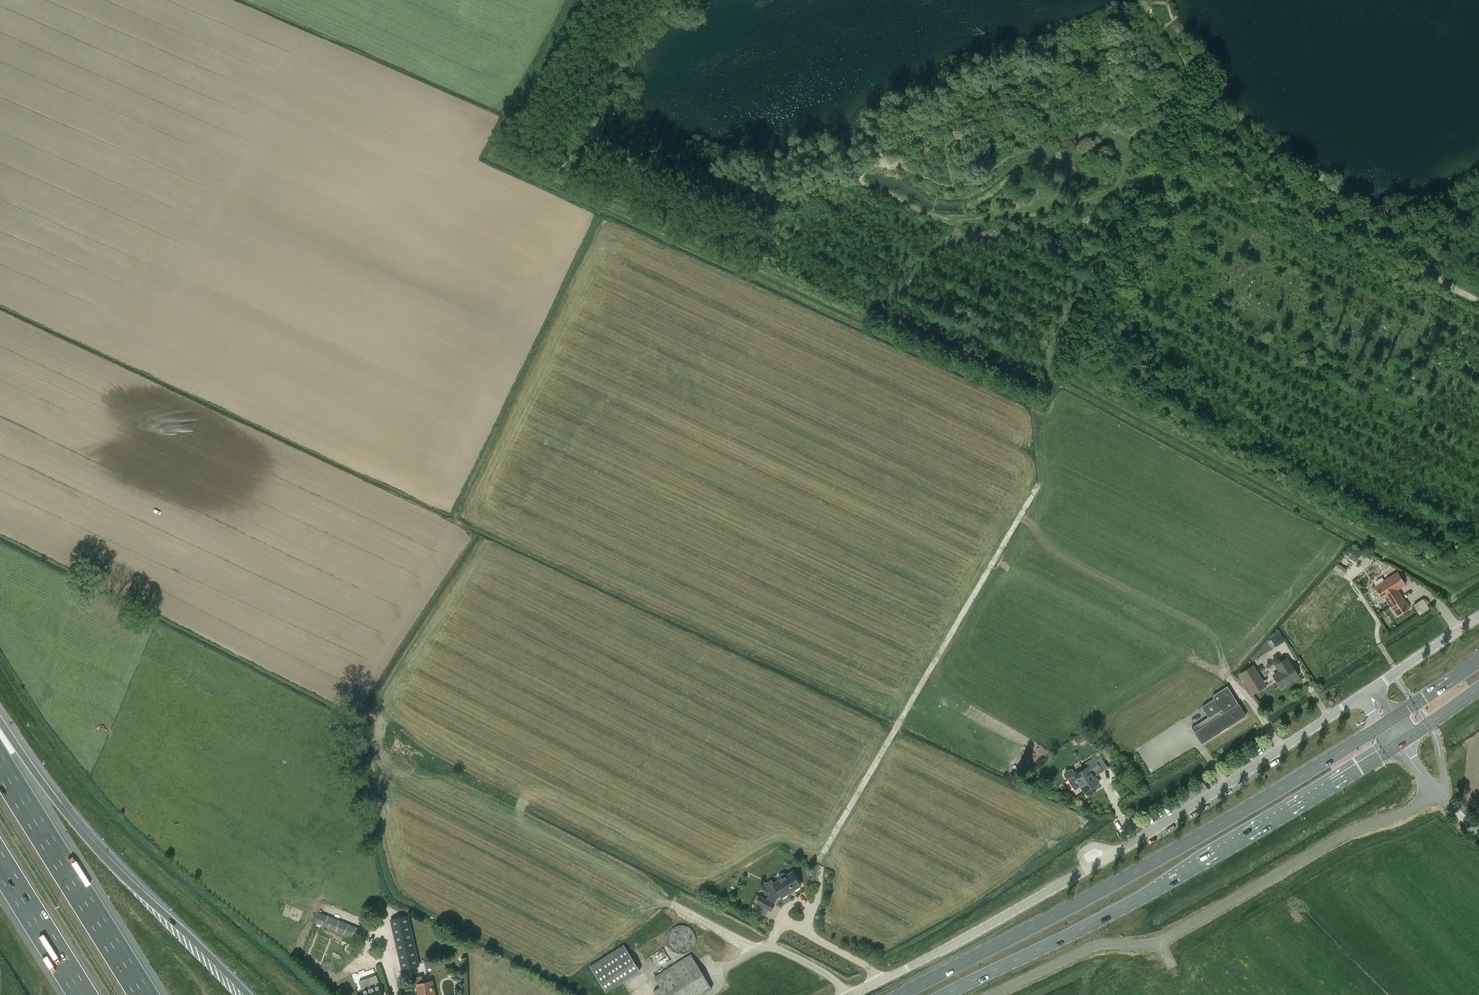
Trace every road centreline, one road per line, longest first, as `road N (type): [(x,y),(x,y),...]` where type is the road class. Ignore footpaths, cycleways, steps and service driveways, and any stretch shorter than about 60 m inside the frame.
road 1 (primary): [(1387,722),(1106,887),(899,994)]
road 2 (primary): [(943,994),(1110,913),(1400,743)]
road 3 (unclassified): [(994,994),(1096,946),(1160,940),(1344,834),(1437,791)]
road 4 (motorway): [(246,994),(125,881),(0,722)]
road 5 (unclassified): [(1116,851),(1361,696)]
road 6 (motorway): [(144,994),(0,766)]
road 7 (unclassified): [(853,994),(1087,868)]
road 8 (motorway): [(0,864),(82,994)]
road 9 (unclassified): [(1374,687),(1478,617)]

